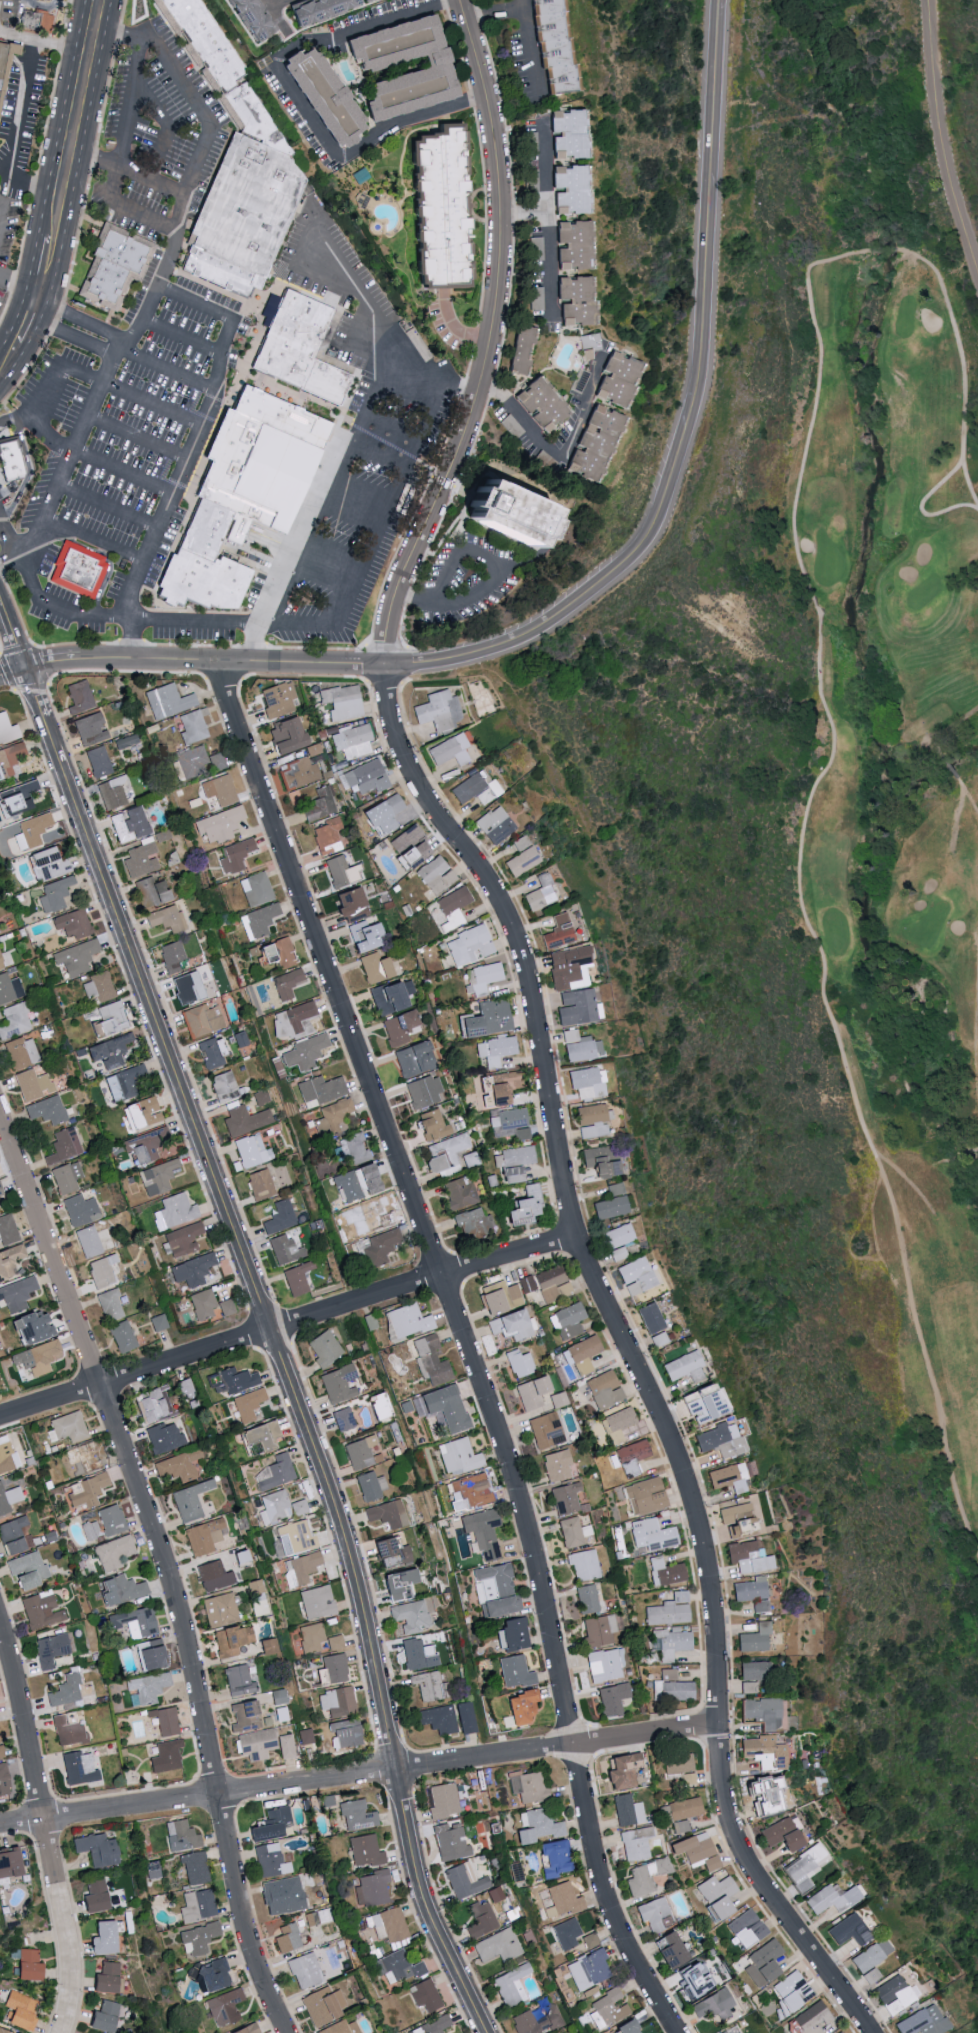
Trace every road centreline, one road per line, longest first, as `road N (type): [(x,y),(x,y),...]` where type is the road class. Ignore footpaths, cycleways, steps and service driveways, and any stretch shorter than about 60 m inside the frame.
road 1 (tertiary): [(487,2032),(417,1880),(367,1613),(323,1465),(0,605)]
road 2 (residential): [(872,2032),(744,1857),(726,1802),(716,1622),(699,1518),(579,1252),(524,949),(485,874),(411,779),(385,665)]
road 3 (residential): [(678,2032),(632,1954),(595,1852),(524,1493),(216,661)]
road 4 (residential): [(288,2032),(255,1966),(174,1585),(0,1117)]
road 5 (tertiary): [(385,665),(479,653),(529,637),(629,569),(653,539),(699,391),(721,0)]
road 6 (residential): [(0,1826),(718,1724)]
road 7 (residential): [(385,665),(396,601),(480,400),(499,301),(493,129),(460,0)]
road 8 (residential): [(0,1416),(575,1235)]
road 9 (residential): [(62,2032),(71,2007),(71,1937),(0,1621)]
road 10 (secondary): [(50,239),(98,0)]
road 11 (tertiary): [(27,672),(129,658),(216,661)]
road 12 (tertiary): [(216,661),(385,665)]

